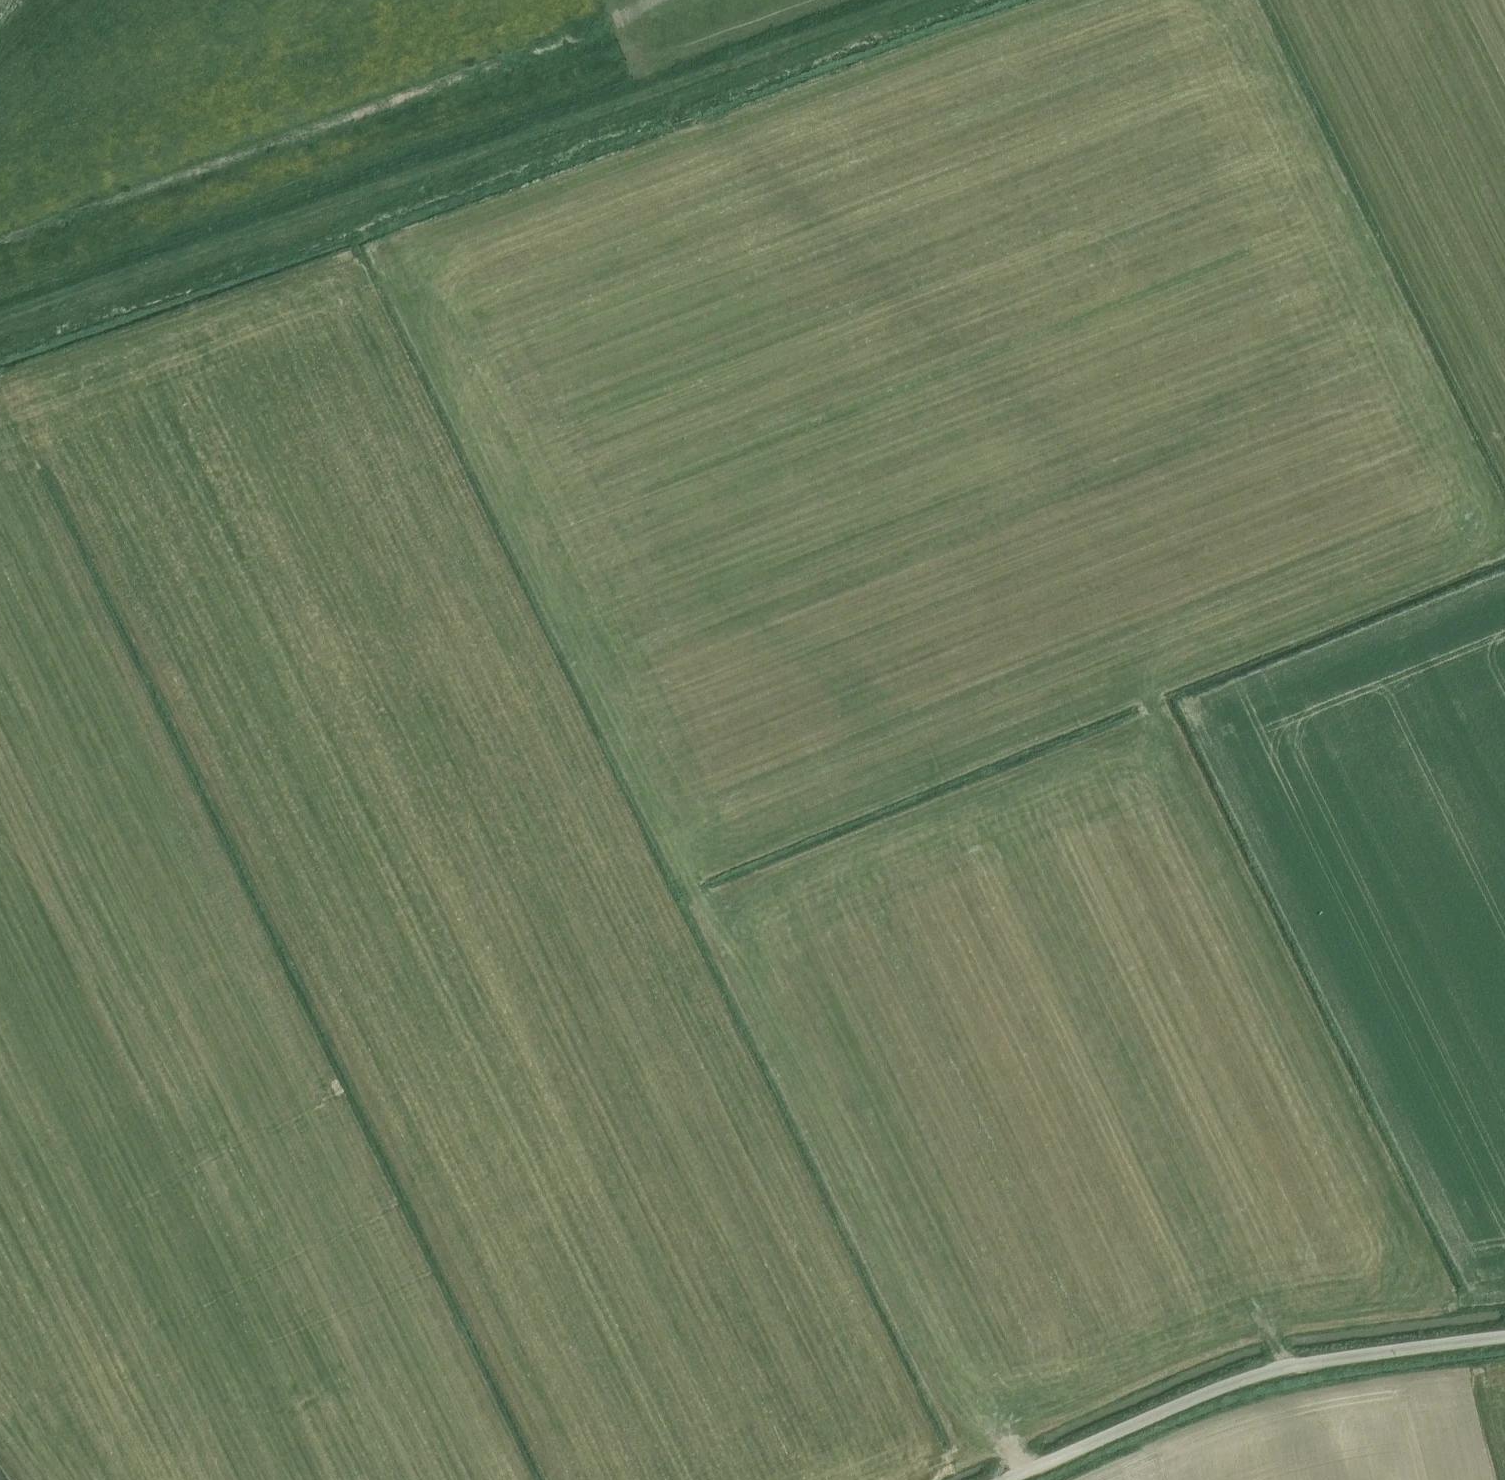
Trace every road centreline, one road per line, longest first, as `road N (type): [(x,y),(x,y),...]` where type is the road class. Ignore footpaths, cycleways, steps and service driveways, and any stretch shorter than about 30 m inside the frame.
road 1 (track): [(1281,1366),(1016,1479)]
road 2 (unclassified): [(1504,1337),(1281,1366)]

